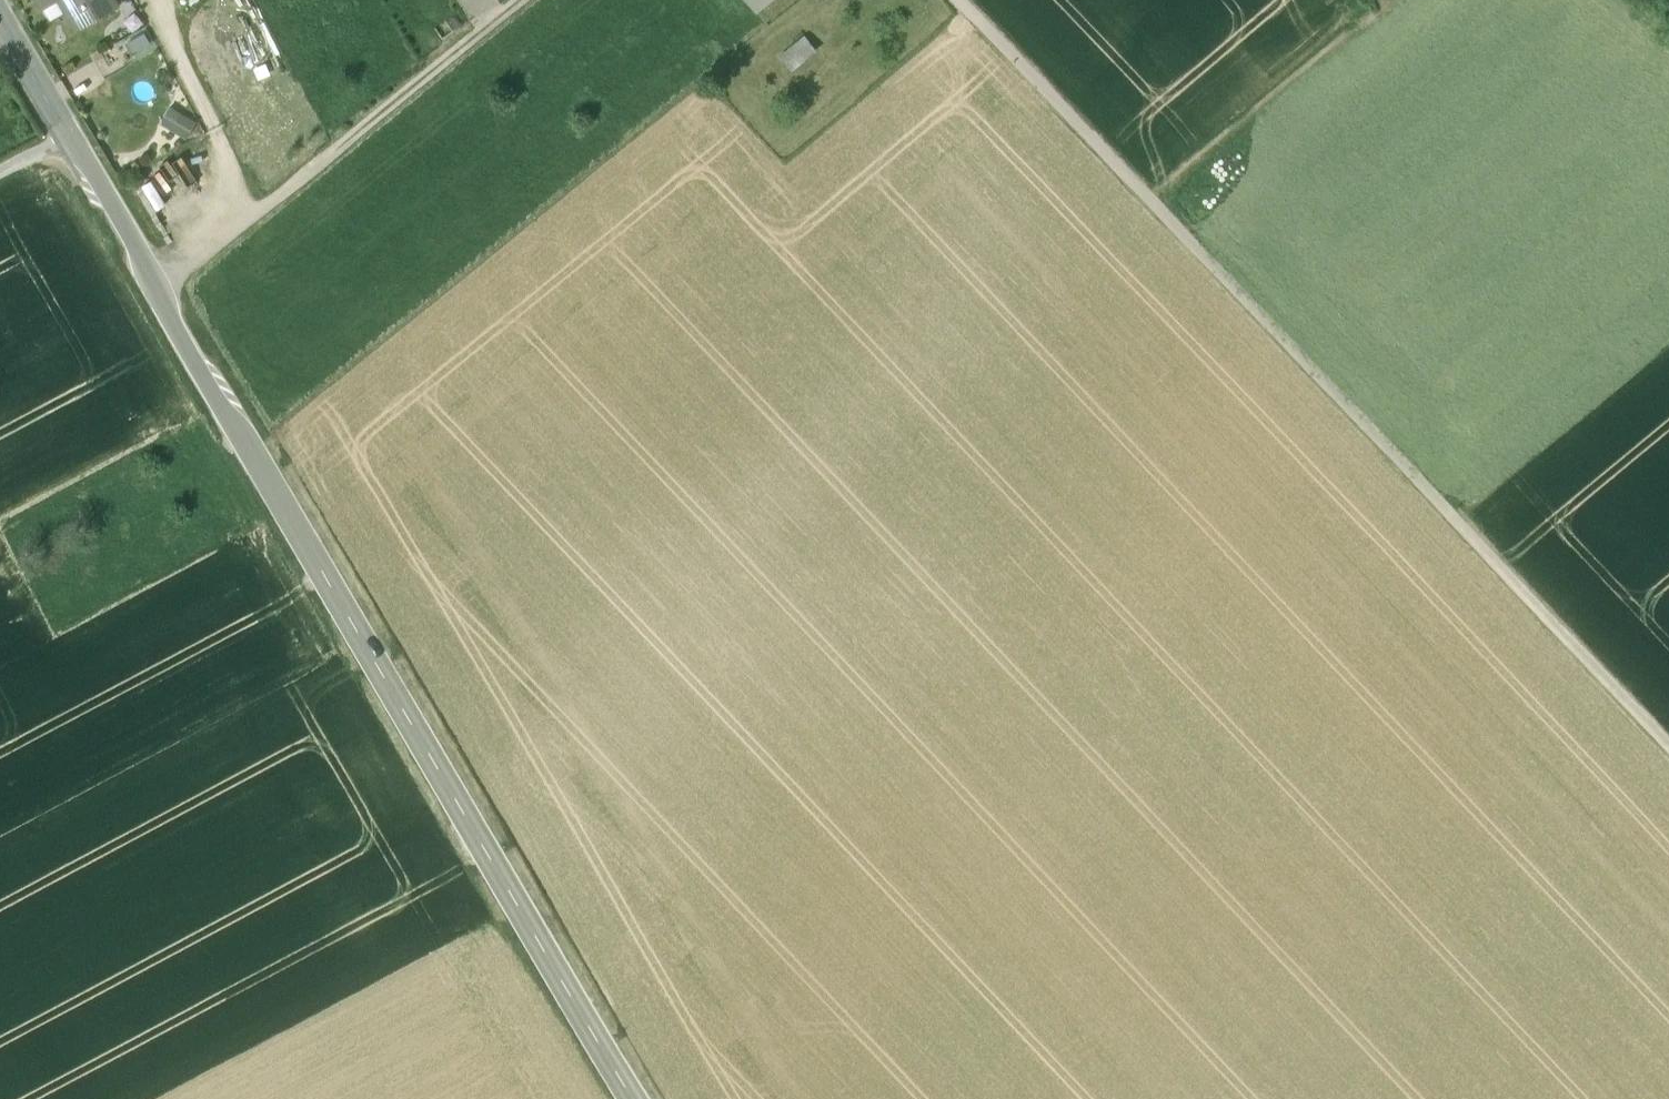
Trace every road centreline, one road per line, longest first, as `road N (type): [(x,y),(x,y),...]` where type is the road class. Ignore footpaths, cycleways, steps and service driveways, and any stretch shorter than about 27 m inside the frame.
road 1 (secondary): [(632,1098),(70,139)]
road 2 (track): [(1668,750),(1153,201)]
road 3 (track): [(519,0),(157,293)]
road 4 (track): [(1153,201),(1402,0)]
road 5 (track): [(1153,201),(961,0)]
road 6 (track): [(249,218),(159,0)]
road 7 (secondary): [(70,139),(0,15)]

